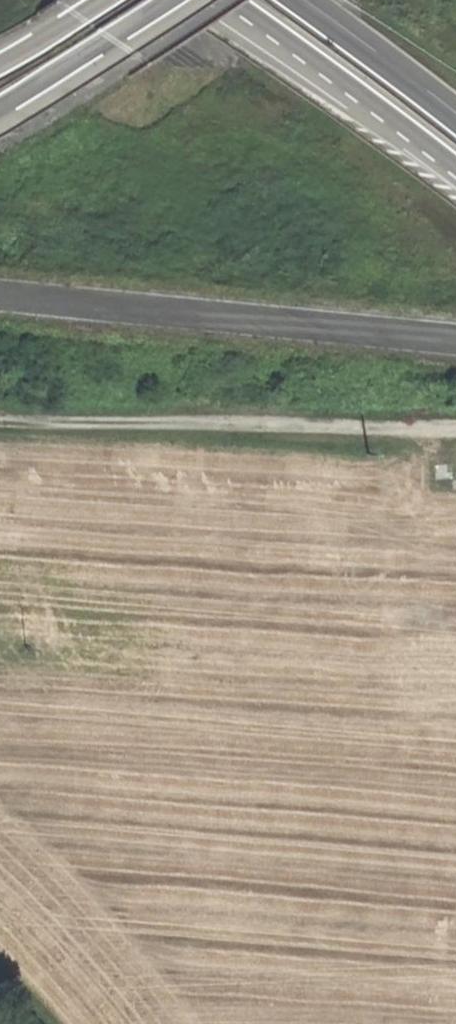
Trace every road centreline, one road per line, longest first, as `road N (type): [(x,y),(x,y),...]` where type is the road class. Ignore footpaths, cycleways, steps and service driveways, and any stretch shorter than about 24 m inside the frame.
road 1 (track): [(455,424),(0,399)]
road 2 (trunk): [(233,0),(455,166)]
road 3 (trunk): [(455,128),(284,0)]
road 4 (trunk): [(0,110),(168,0)]

